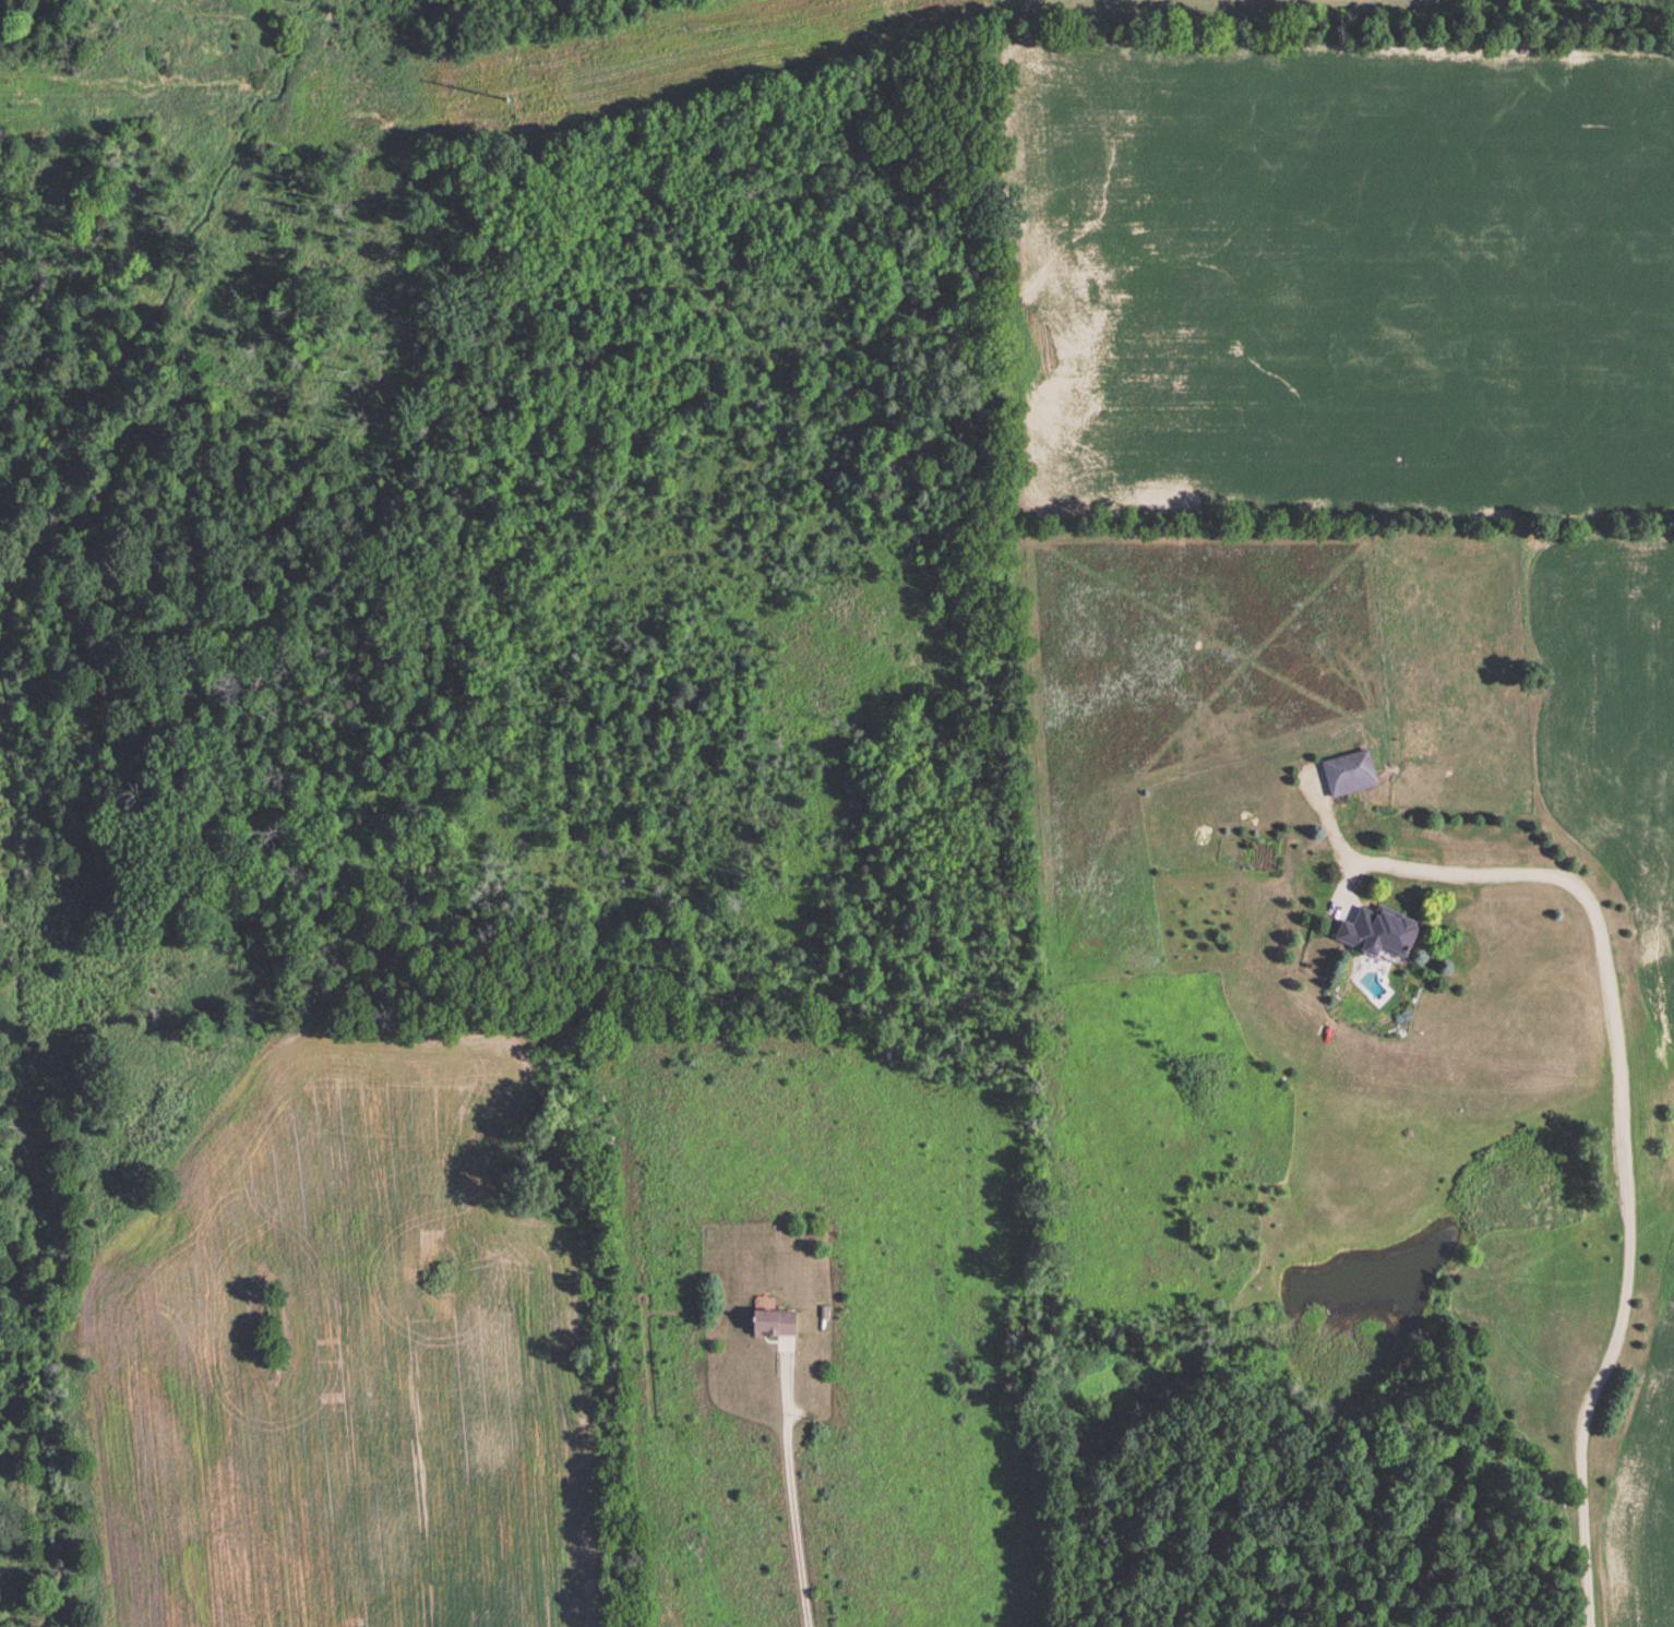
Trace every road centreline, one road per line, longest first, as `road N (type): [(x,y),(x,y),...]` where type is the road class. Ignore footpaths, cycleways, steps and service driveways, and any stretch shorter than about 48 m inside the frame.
road 1 (track): [(652,1626),(659,1531),(642,1448),(626,1172),(654,1140),(645,1069),(634,1058),(562,1037),(528,1039)]

